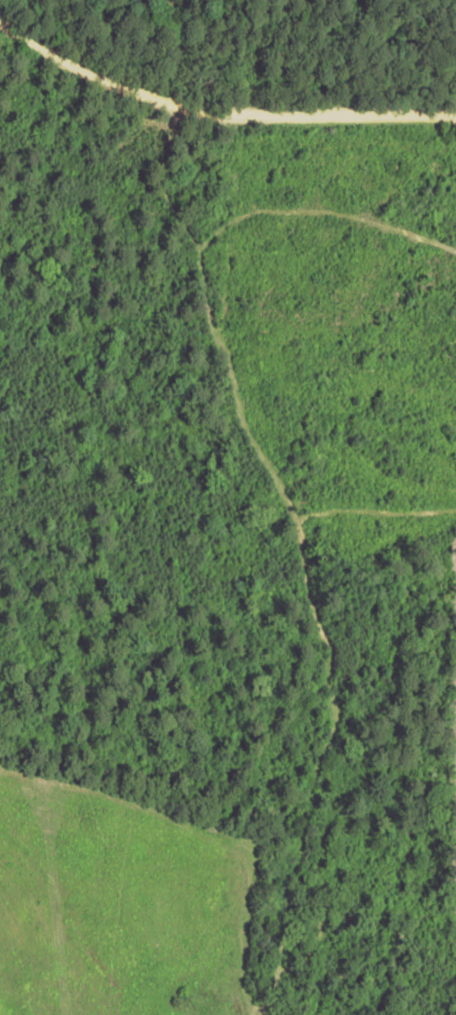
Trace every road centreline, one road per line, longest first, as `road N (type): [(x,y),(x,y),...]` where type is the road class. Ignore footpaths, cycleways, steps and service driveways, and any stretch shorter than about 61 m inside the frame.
road 1 (residential): [(455,126),(227,105),(83,60),(0,6)]

